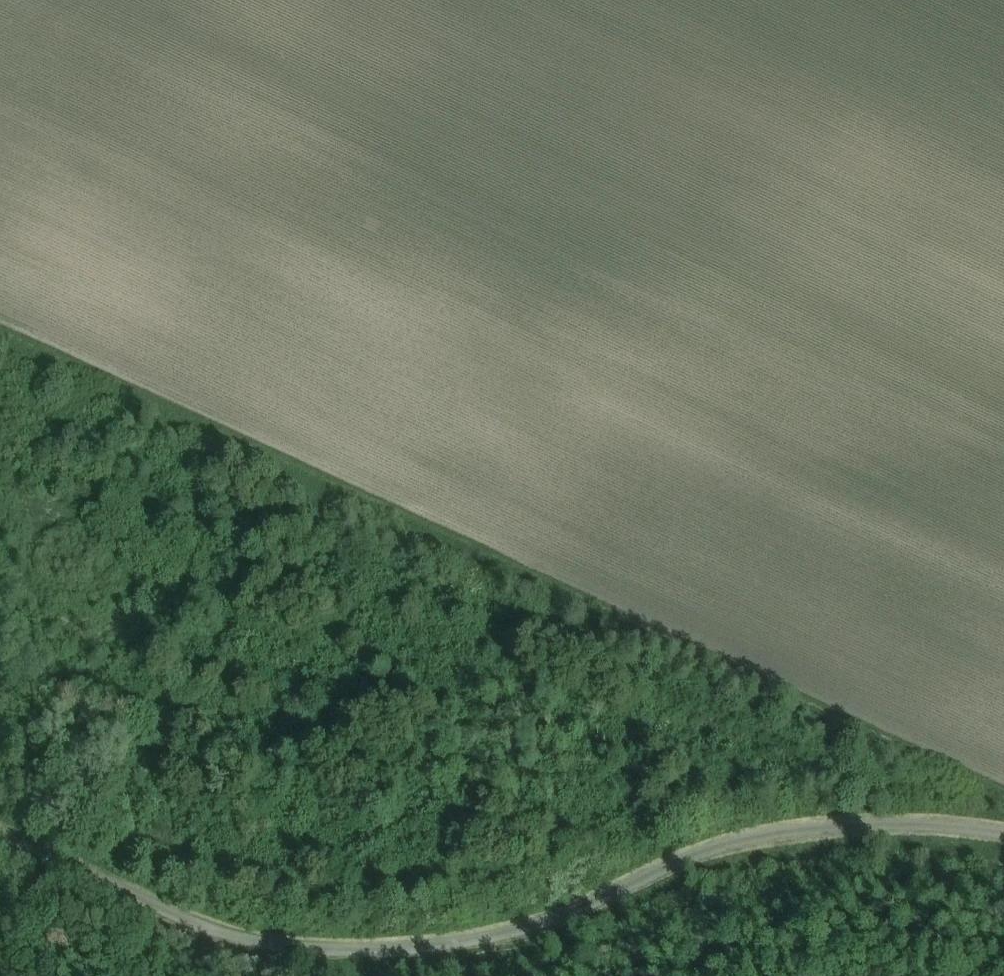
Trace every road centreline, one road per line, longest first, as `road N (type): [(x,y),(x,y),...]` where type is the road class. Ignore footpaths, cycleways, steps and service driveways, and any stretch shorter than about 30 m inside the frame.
road 1 (unclassified): [(1003,835),(953,821),(834,824),(710,854),(531,931),(364,956),(272,951),(186,931),(0,845)]

